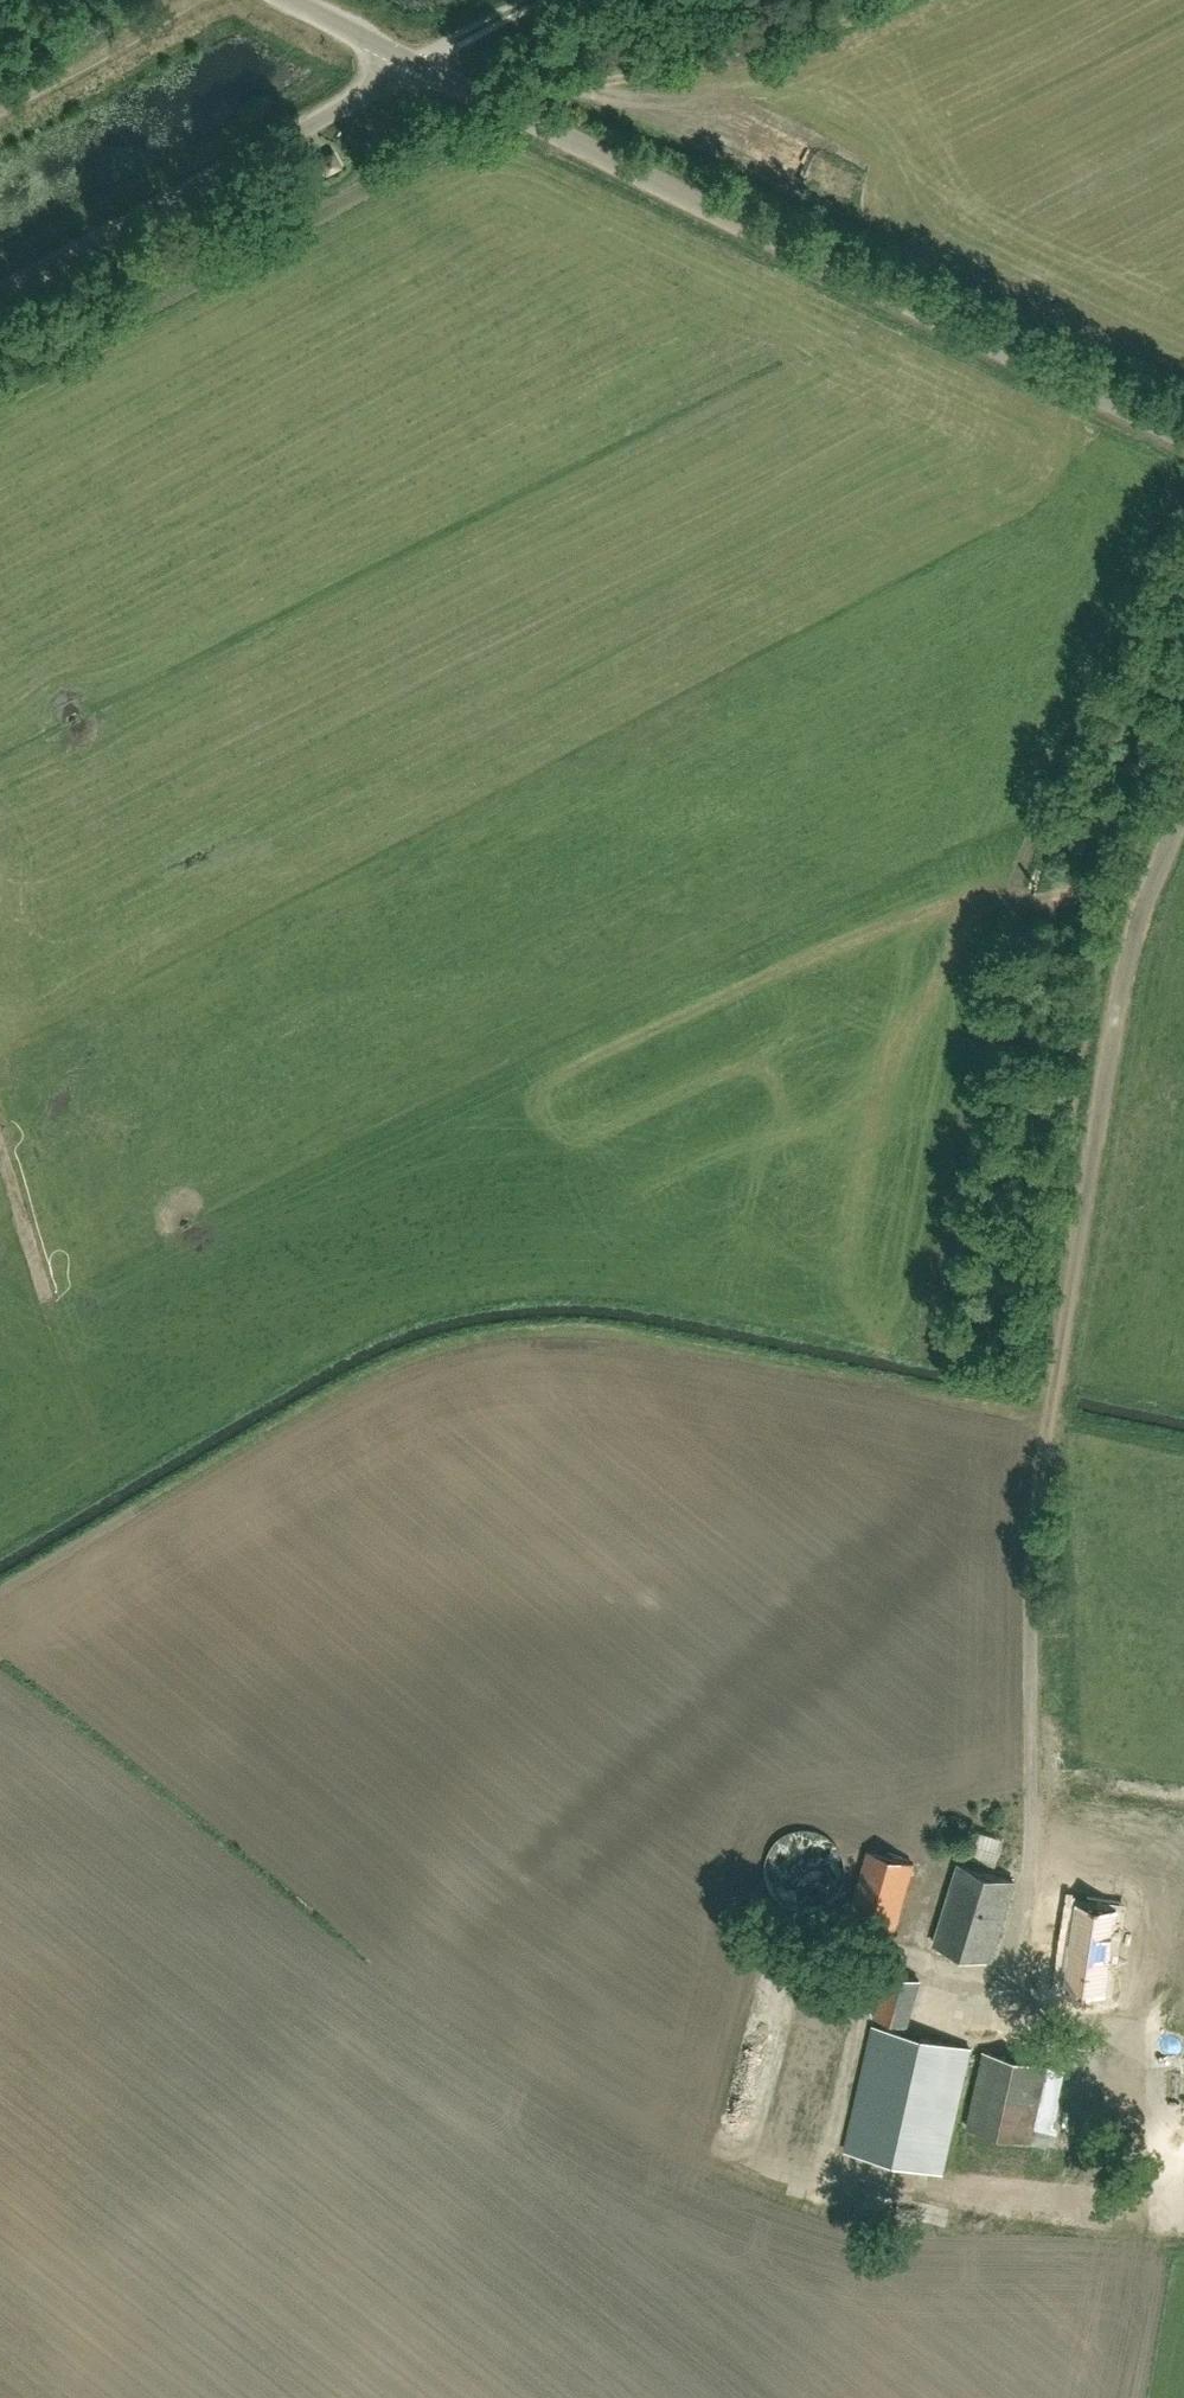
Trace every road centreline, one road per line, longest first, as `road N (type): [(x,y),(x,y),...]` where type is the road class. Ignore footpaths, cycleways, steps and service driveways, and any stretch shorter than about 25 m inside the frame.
road 1 (unclassified): [(1028,1880),(1032,1546),(1049,1420),(1122,970),(1183,810)]
road 2 (unclassified): [(1183,438),(416,63)]
road 3 (unclassified): [(0,292),(416,63)]
road 4 (track): [(192,0),(0,109)]
road 5 (track): [(558,0),(455,55),(416,63)]
road 6 (unclassified): [(416,63),(290,0)]

